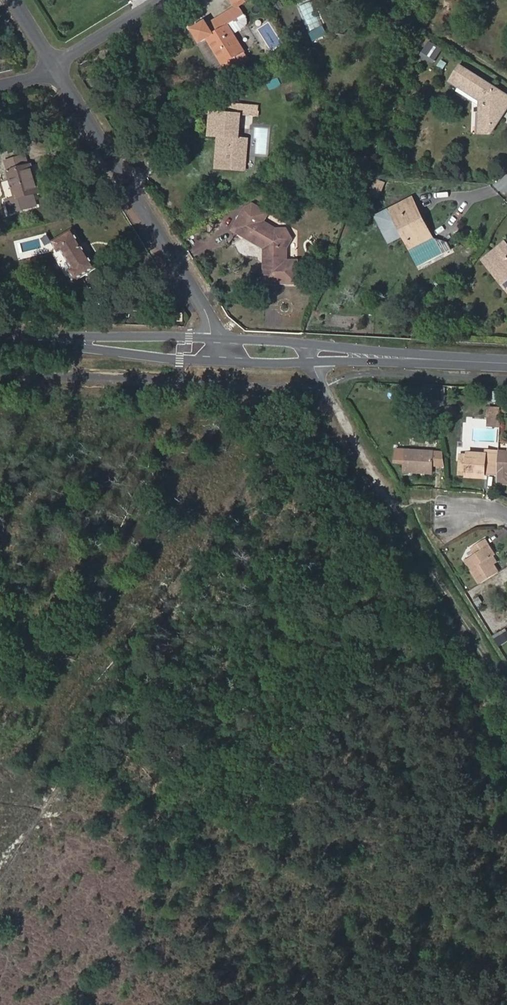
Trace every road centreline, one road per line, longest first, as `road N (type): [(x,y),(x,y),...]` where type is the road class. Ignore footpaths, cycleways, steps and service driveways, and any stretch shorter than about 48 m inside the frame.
road 1 (residential): [(55,67),(218,338)]
road 2 (track): [(382,487),(506,690)]
road 3 (tertiary): [(218,338),(53,343)]
road 4 (tertiary): [(53,343),(200,358)]
road 5 (residential): [(55,67),(162,0)]

